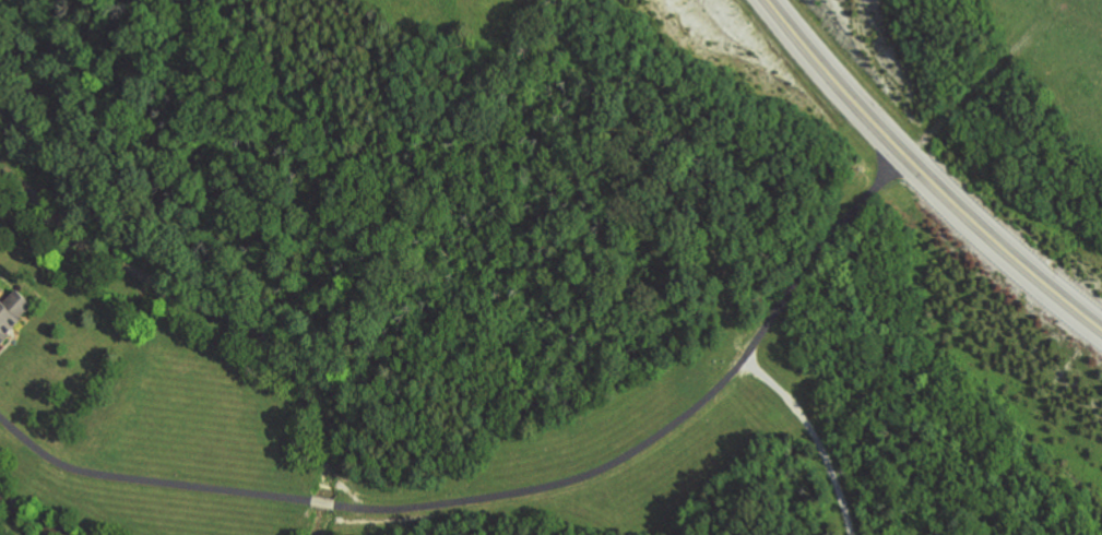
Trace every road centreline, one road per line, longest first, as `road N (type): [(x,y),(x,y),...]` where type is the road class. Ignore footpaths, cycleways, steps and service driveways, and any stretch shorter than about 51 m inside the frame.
road 1 (trunk): [(764,0),(952,201),(1101,326)]

